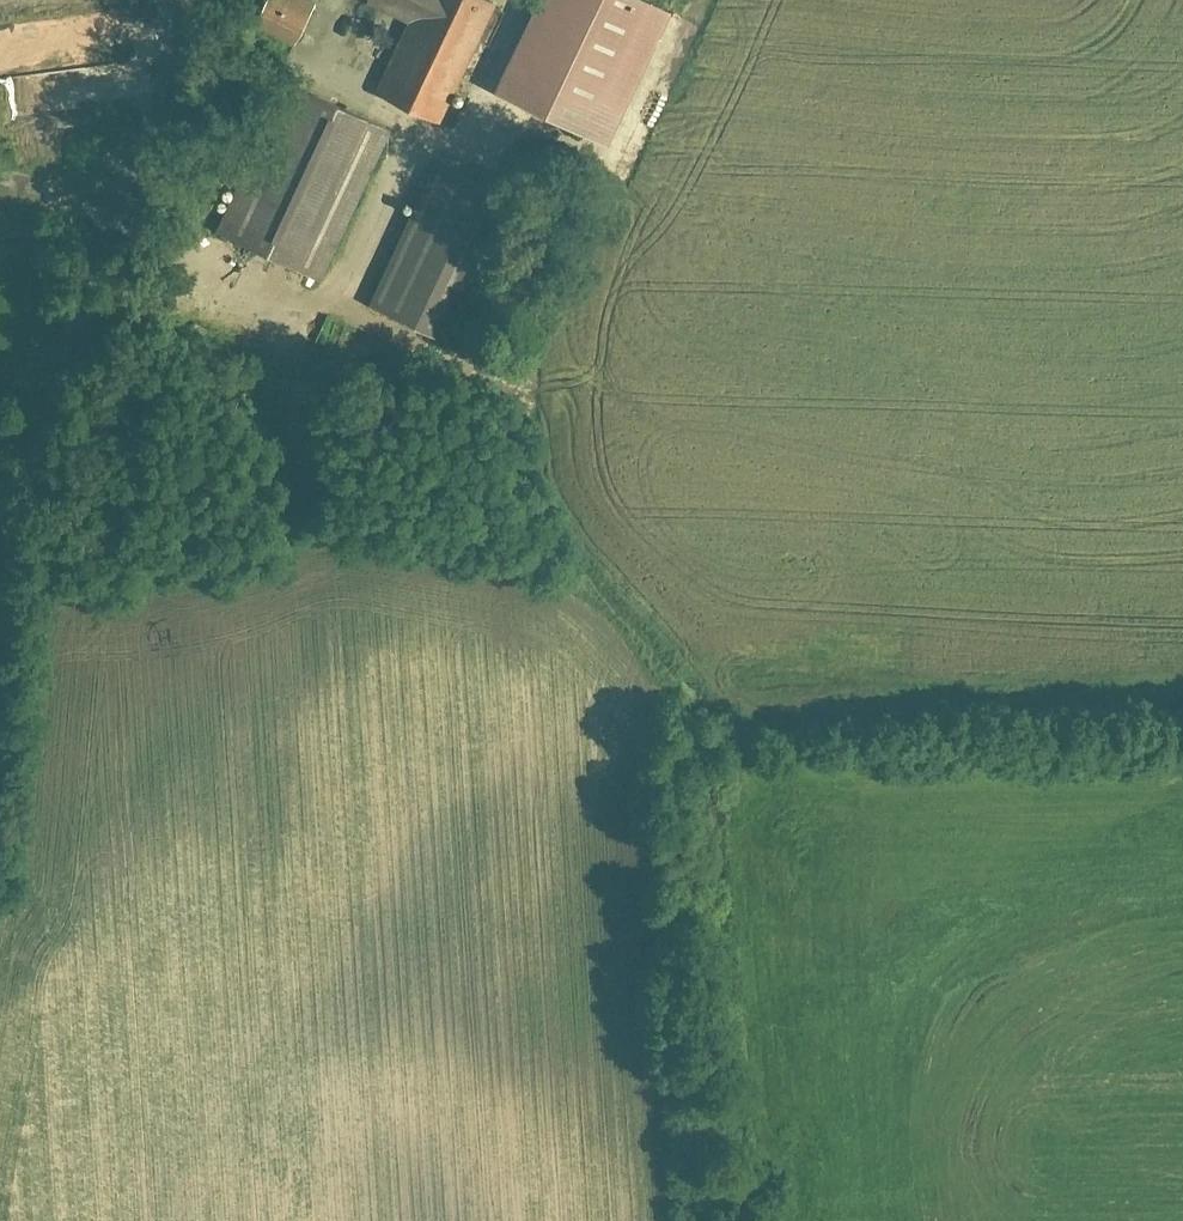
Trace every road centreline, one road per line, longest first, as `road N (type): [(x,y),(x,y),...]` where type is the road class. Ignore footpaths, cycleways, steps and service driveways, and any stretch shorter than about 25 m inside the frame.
road 1 (unclassified): [(0,606),(22,439),(127,143),(168,0)]

